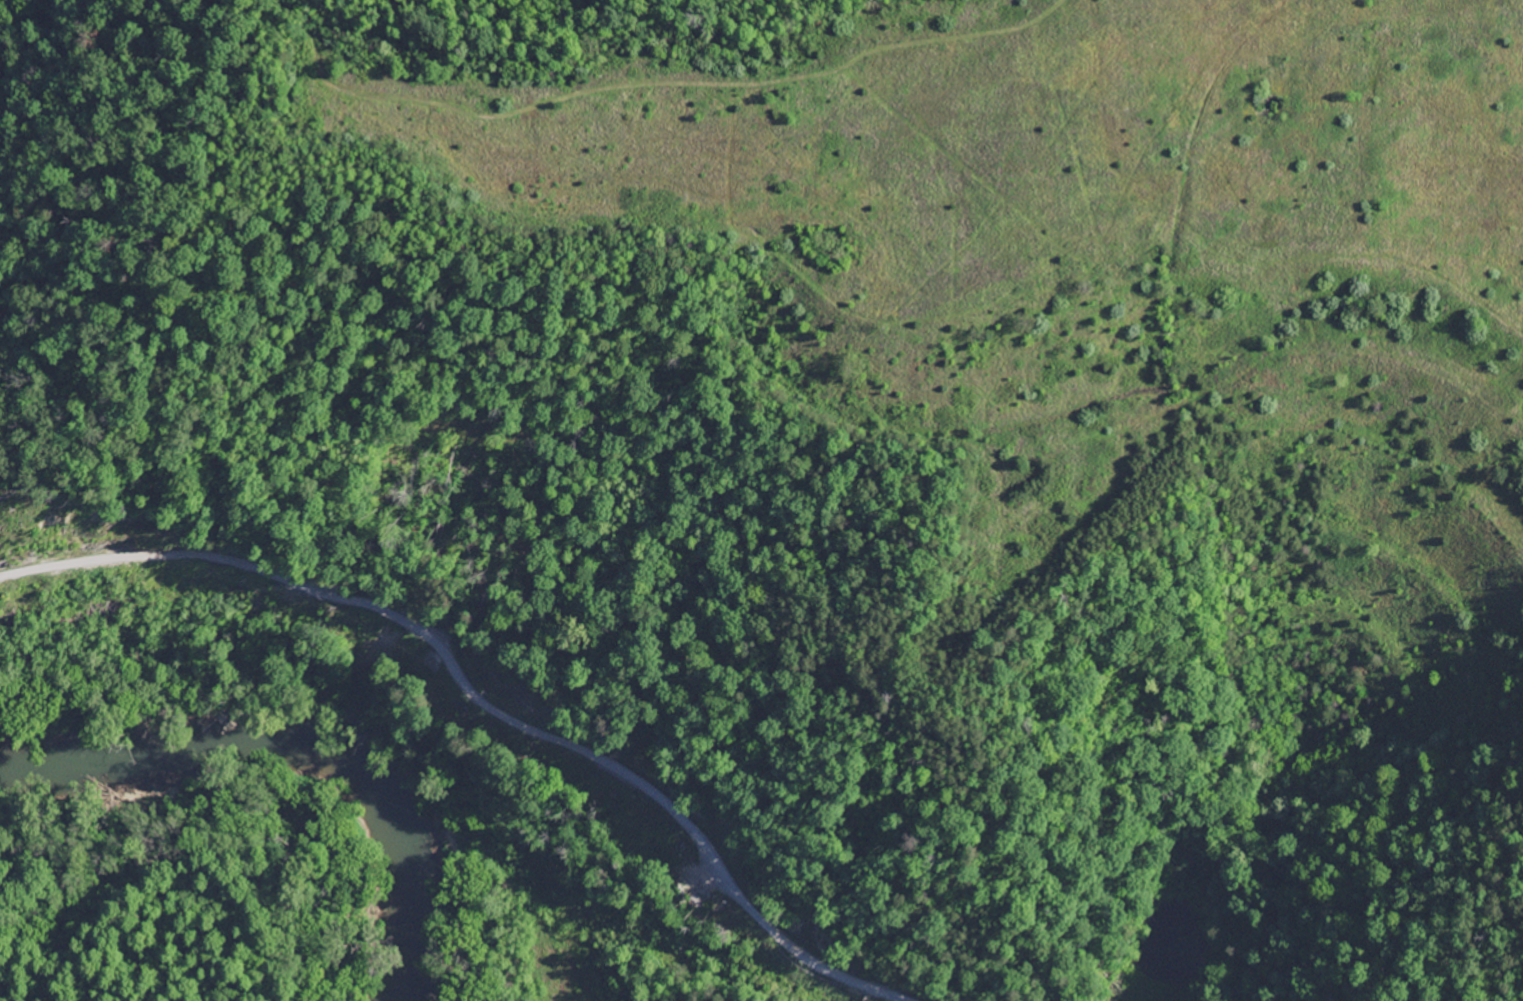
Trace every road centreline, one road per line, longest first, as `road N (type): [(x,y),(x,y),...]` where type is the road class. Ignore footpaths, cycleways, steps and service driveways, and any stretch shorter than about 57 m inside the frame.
road 1 (residential): [(901,1000),(818,966),(771,932),(686,862),(631,785),(491,710),(431,642),(372,604),(189,555),(0,573)]

